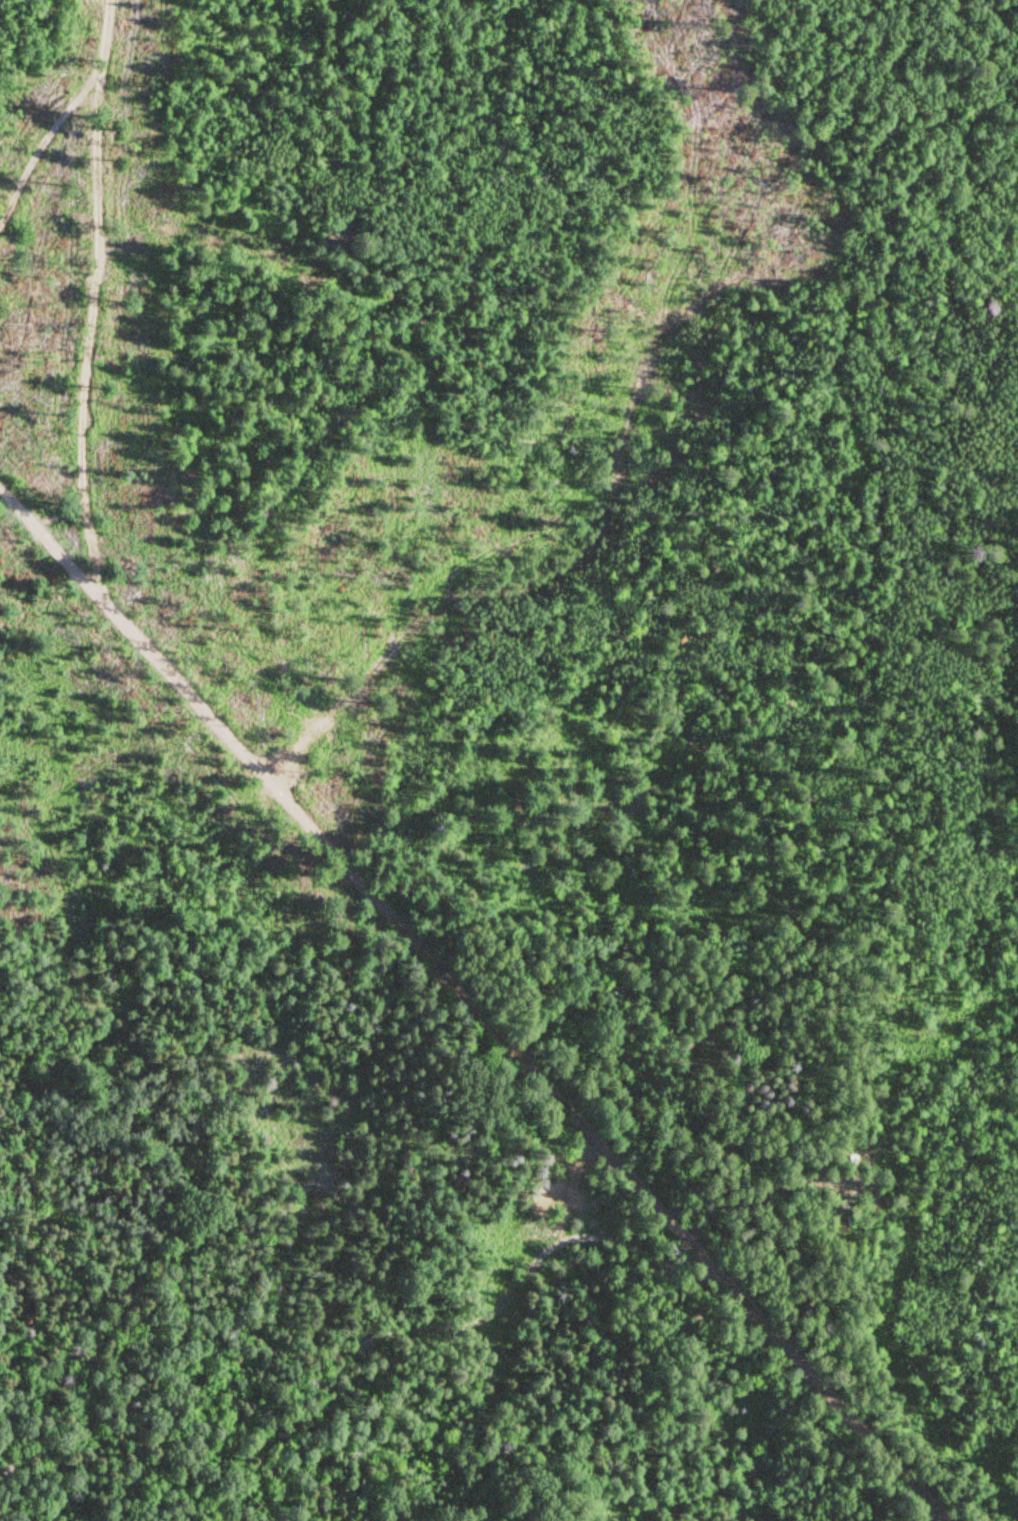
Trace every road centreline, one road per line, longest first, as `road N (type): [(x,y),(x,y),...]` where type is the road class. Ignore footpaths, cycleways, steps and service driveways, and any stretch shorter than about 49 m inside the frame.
road 1 (residential): [(947,1520),(0,487)]
road 2 (track): [(265,774),(434,610),(552,583),(607,539),(656,336)]

